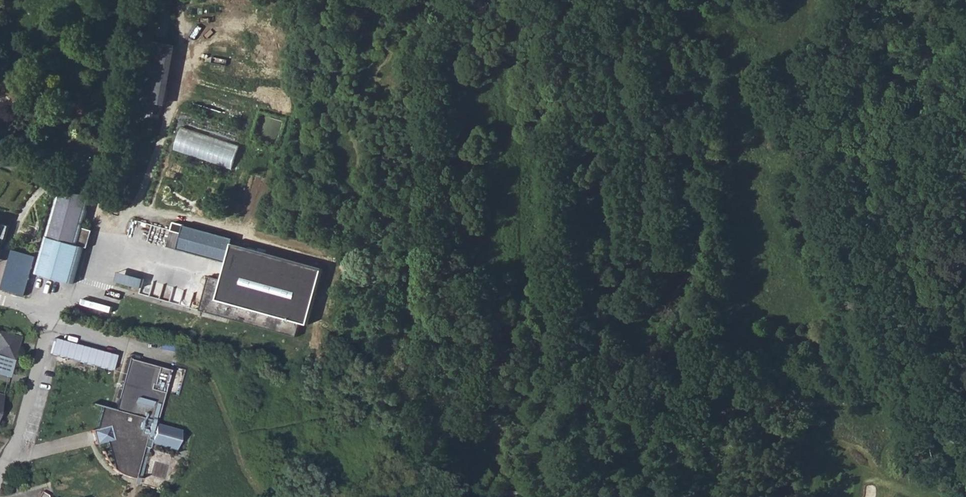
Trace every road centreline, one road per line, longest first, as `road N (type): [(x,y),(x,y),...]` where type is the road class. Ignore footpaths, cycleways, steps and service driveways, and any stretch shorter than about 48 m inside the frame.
road 1 (track): [(965,465),(925,397),(826,150),(827,113),(871,0)]
road 2 (track): [(925,397),(639,415),(621,427),(575,496)]

